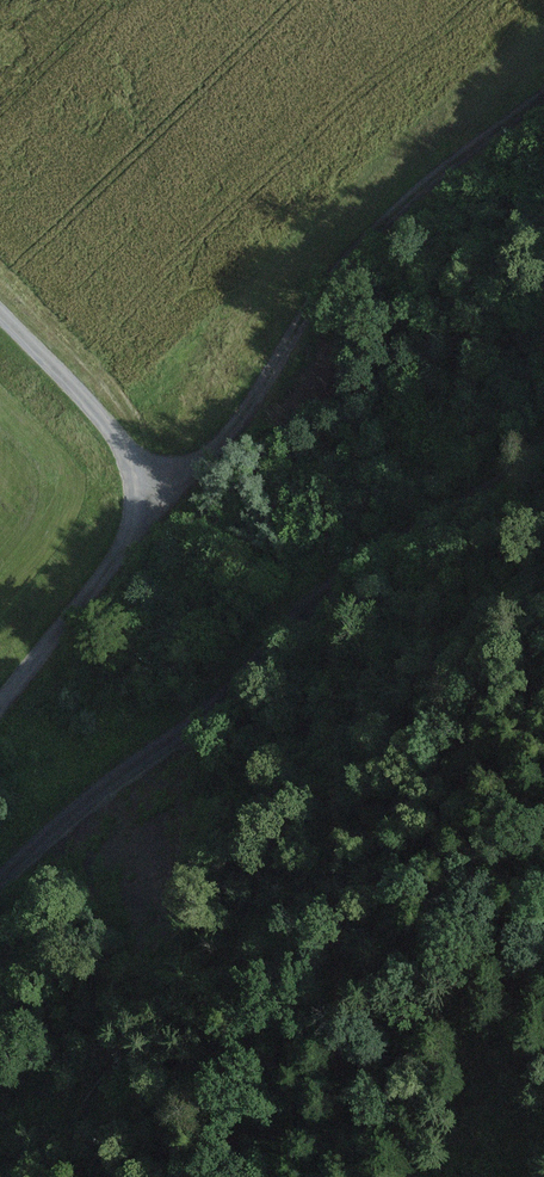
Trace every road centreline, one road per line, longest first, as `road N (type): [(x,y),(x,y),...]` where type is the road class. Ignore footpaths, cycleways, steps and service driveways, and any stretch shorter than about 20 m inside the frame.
road 1 (track): [(0,876),(73,803),(205,708),(320,585),(543,444)]
road 2 (track): [(144,465),(173,474),(197,468),(230,439),(372,238),(543,111)]
road 3 (track): [(144,465),(152,482),(145,529),(0,716)]
road 4 (track): [(0,309),(144,465)]

